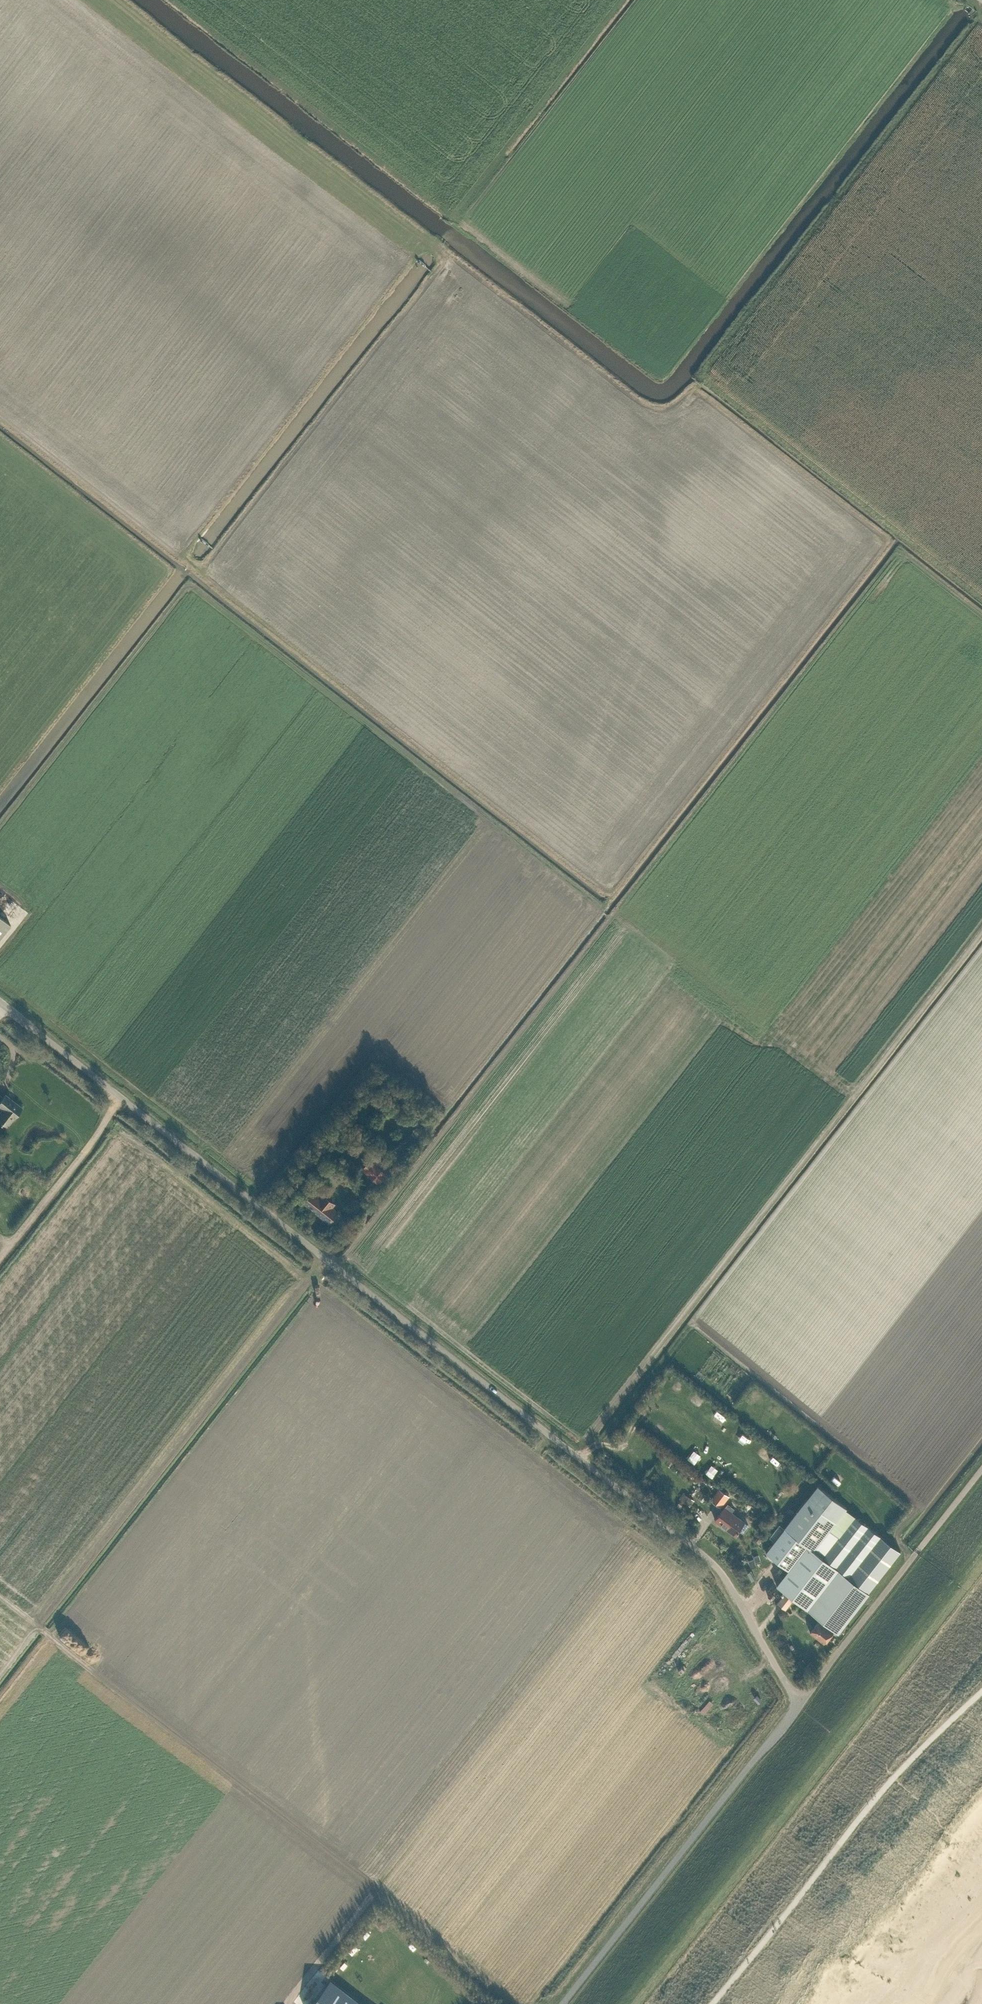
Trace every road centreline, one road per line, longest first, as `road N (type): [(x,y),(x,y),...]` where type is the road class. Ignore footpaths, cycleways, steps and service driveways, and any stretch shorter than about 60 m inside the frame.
road 1 (track): [(518,2003),(46,1638),(319,1291),(713,1602)]
road 2 (unclassified): [(802,1701),(709,1562),(0,1007)]
road 3 (unclassified): [(564,2003),(802,1701)]
road 4 (unclassified): [(802,1701),(981,1470)]
road 5 (track): [(106,1118),(319,1291)]

